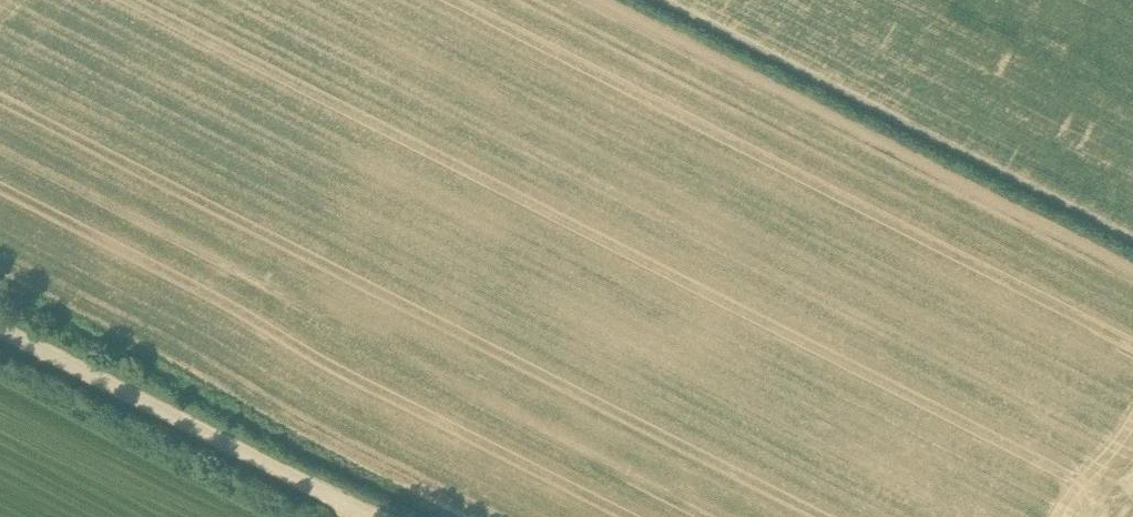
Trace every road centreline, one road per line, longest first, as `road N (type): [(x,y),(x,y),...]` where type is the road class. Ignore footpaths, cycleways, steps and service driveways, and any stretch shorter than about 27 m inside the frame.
road 1 (unclassified): [(372,516),(0,348)]

